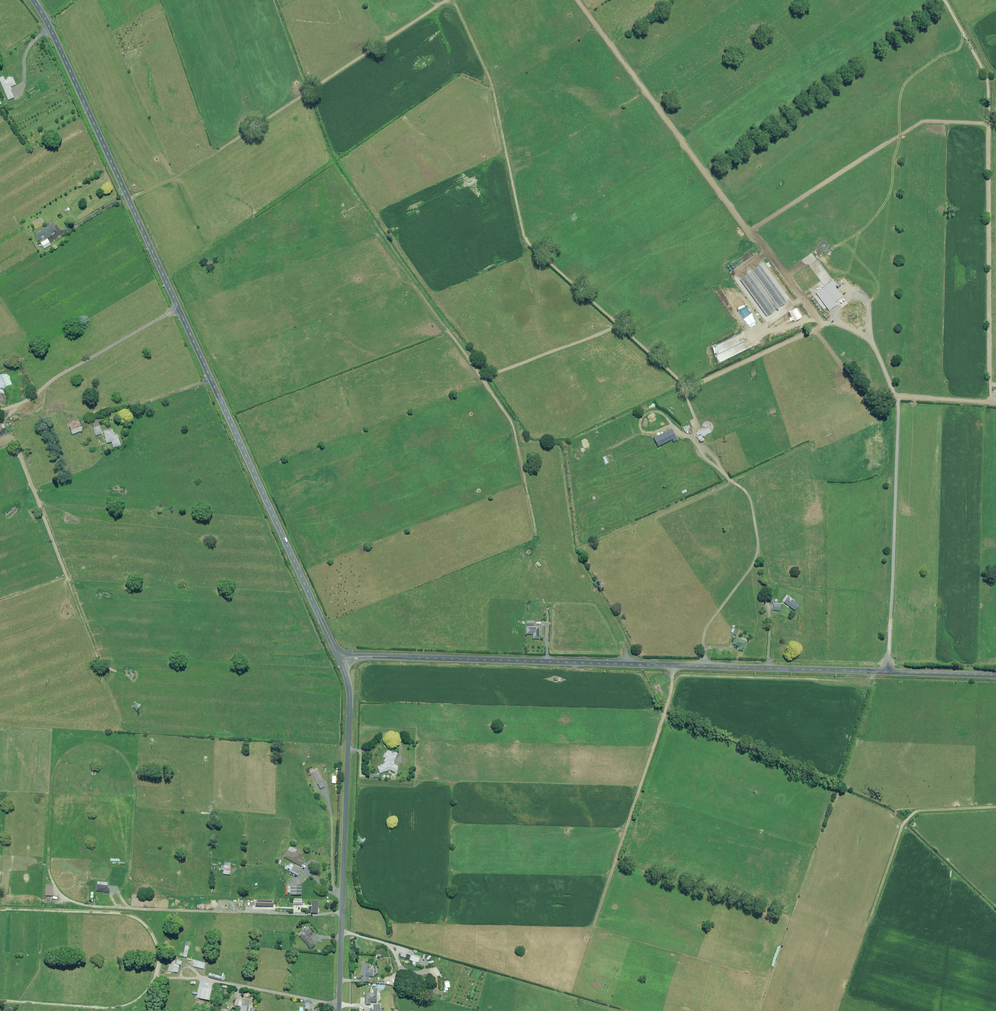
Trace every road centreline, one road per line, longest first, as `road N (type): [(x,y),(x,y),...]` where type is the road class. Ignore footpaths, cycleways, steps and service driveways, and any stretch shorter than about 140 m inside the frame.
road 1 (primary): [(34,0),(339,658)]
road 2 (primary): [(339,658),(995,677)]
road 3 (track): [(822,325),(685,390),(527,241),(492,82),(454,0)]
road 4 (track): [(835,322),(822,325),(577,0)]
road 5 (track): [(991,404),(988,79),(944,0)]
road 6 (track): [(446,0),(180,175),(129,199)]
road 7 (residential): [(339,658),(350,707),(341,1010)]
road 8 (track): [(594,928),(674,665)]
road 9 (track): [(671,690),(683,675),(869,684),(871,672)]
road 10 (track): [(995,807),(916,811),(901,826),(870,921)]
road 11 (track): [(865,298),(875,296),(899,136)]
road 12 (track): [(522,489),(369,547)]

